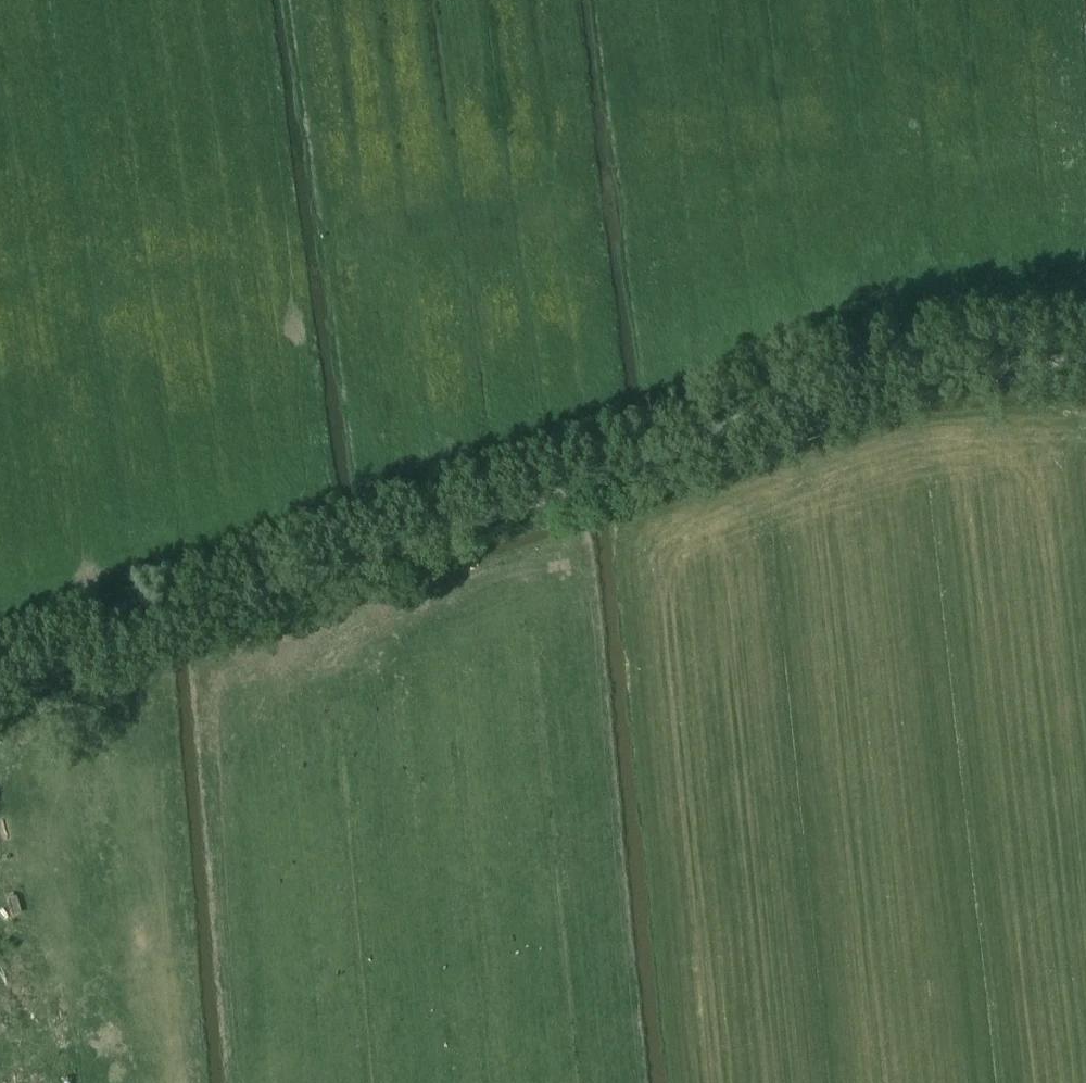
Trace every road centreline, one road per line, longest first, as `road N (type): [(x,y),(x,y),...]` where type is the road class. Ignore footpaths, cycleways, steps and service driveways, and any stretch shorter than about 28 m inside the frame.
road 1 (unclassified): [(0,709),(822,407),(891,392),(1085,375)]

